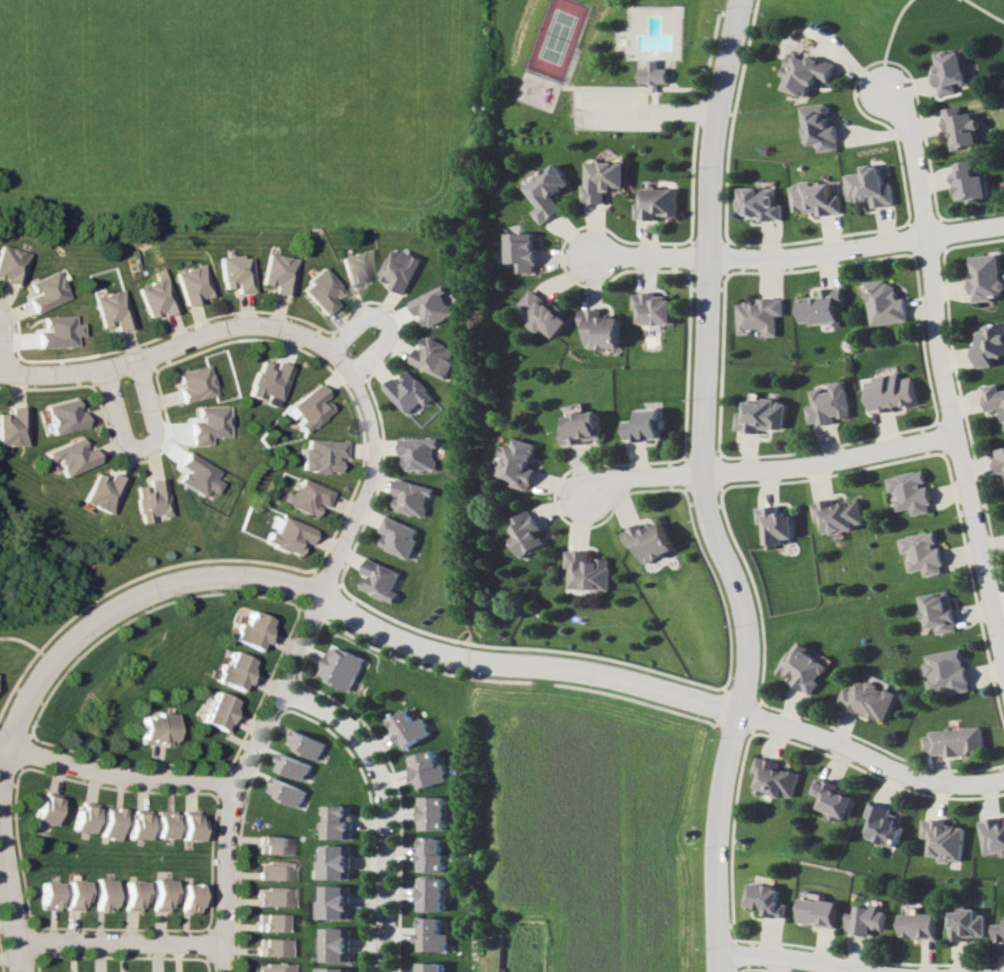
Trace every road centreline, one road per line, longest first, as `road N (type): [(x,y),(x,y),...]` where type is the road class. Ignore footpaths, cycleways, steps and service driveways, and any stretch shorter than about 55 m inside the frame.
road 1 (residential): [(719,971),(718,853),(757,663),(752,604),(721,531),(706,447),(710,164),(738,0)]
road 2 (residential): [(150,591),(190,580),(261,580),(321,597),(441,654),(609,674),(829,737),(923,779),(1003,781)]
road 3 (residential): [(216,971),(215,866),(235,781),(369,486),(369,410),(343,365)]
road 4 (residential): [(1003,636),(956,436),(934,236),(907,123),(887,93)]
road 5 (residential): [(596,256),(820,255),(1003,225)]
road 6 (residential): [(585,501),(632,479),(810,467),(956,436)]
road 7 (residential): [(0,373),(96,370),(240,327),(303,336),(343,365)]
road 8 (residential): [(280,690),(333,710),(375,752),(390,802),(383,971)]
road 9 (residential): [(150,591),(100,616),(52,660),(13,724),(0,767)]
road 10 (residential): [(0,746),(122,775),(235,781)]
road 11 (residential): [(14,946),(216,945)]
road 12 (residential): [(883,971),(827,959),(719,954)]

